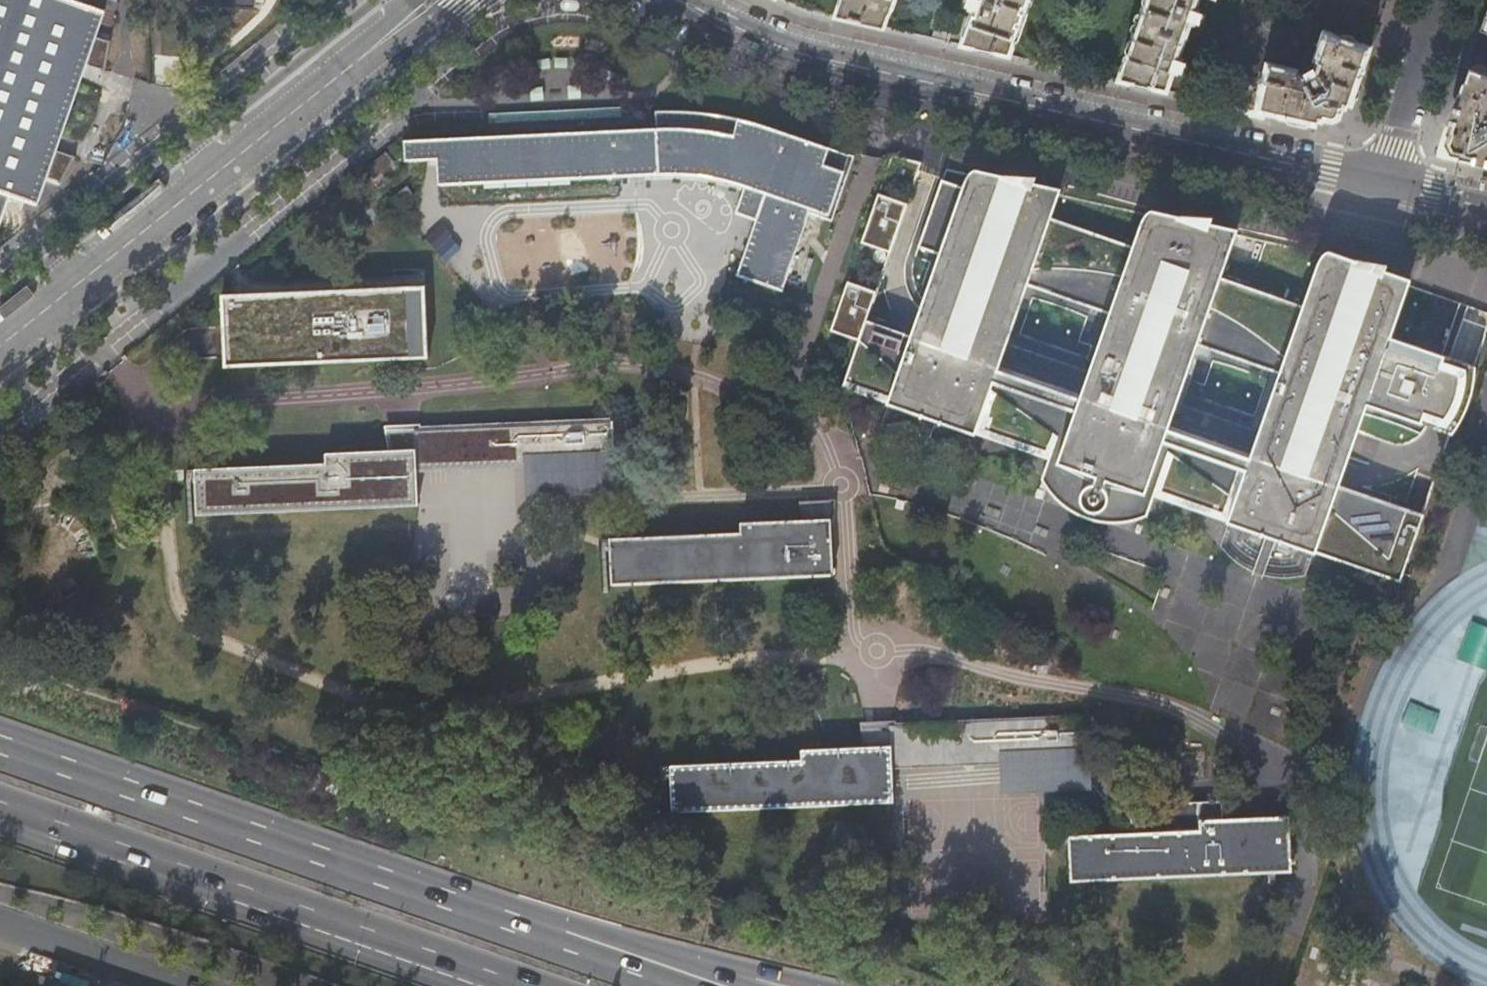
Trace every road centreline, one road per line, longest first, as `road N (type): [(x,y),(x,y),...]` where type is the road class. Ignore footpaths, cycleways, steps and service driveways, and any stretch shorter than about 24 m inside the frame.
road 1 (residential): [(1381,180),(797,52),(677,0)]
road 2 (tertiary): [(440,0),(0,349)]
road 3 (trunk): [(494,918),(0,747)]
road 4 (trunk): [(0,813),(490,985)]
road 5 (trunk): [(816,985),(494,918)]
road 6 (trunk): [(688,985),(494,918)]
road 7 (residential): [(1381,180),(1443,0)]
road 8 (tertiary): [(0,929),(172,985)]

